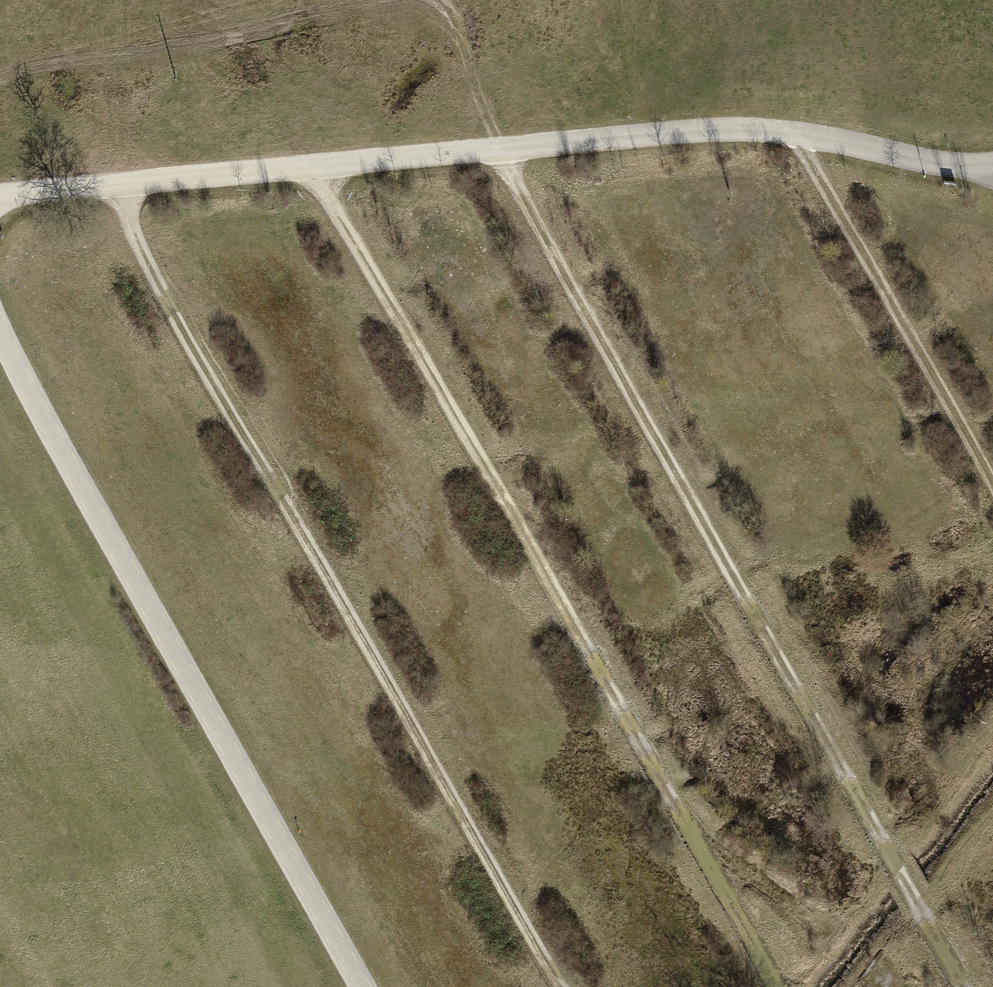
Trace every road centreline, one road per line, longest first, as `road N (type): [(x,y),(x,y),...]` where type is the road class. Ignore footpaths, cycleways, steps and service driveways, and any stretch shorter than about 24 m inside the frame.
road 1 (track): [(976,986),(517,151)]
road 2 (track): [(780,986),(317,167)]
road 3 (track): [(559,986),(113,185)]
road 4 (unclassified): [(0,332),(366,986)]
road 5 (track): [(992,489),(789,132)]

